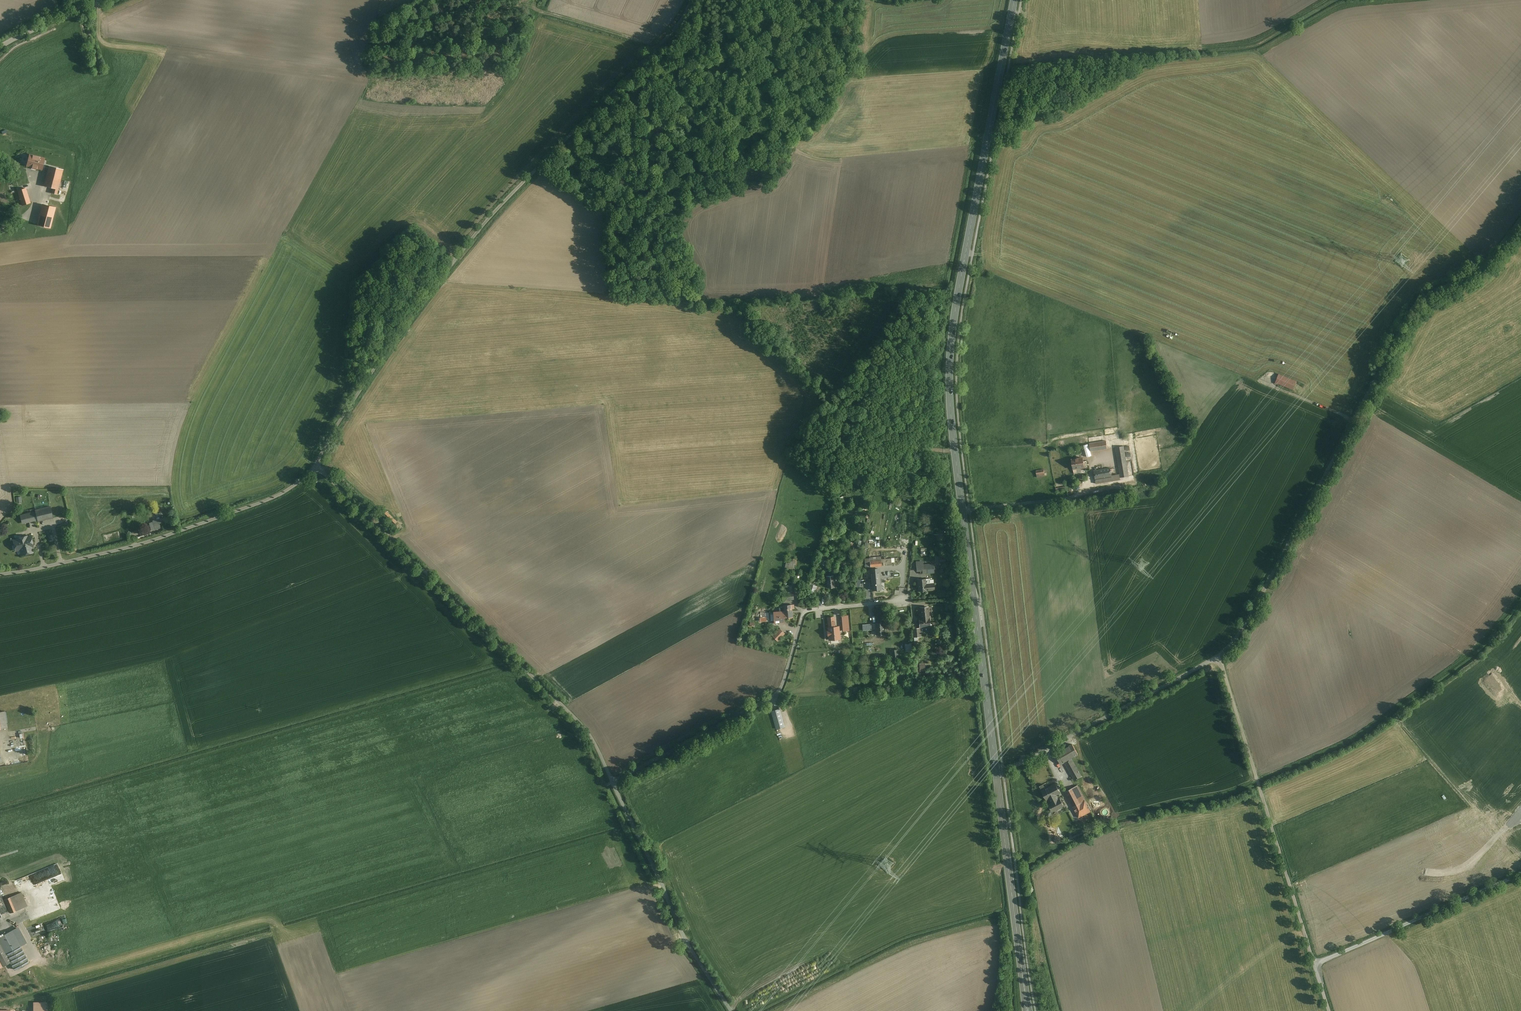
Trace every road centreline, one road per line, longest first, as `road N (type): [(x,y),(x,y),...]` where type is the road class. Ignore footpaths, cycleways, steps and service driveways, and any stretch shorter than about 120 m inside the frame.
road 1 (primary): [(1014,0),(949,379),(996,768)]
road 2 (unclassified): [(314,466),(458,252),(688,0)]
road 3 (unclassified): [(1219,657),(1250,616),(1424,295),(1489,261),(1520,218)]
road 4 (unclassified): [(610,784),(581,727),(314,466)]
road 5 (unclassified): [(610,784),(771,696),(806,610),(908,601)]
road 6 (unclassified): [(1219,657),(1329,1010)]
road 7 (unclassified): [(0,573),(134,543),(256,503),(314,466)]
road 8 (track): [(756,1010),(899,939),(1014,911)]
road 9 (unclassified): [(728,1010),(681,938),(610,784)]
road 10 (unclassified): [(996,768),(1219,657)]
road 11 (primary): [(996,768),(1028,1010)]
road 12 (track): [(1520,874),(1315,965)]

